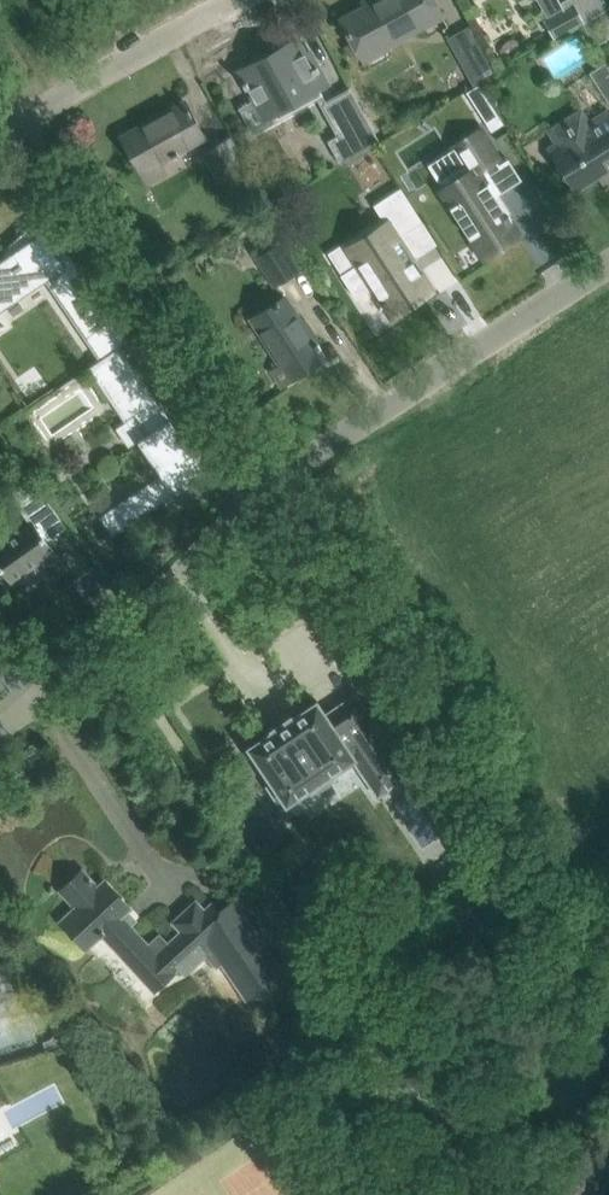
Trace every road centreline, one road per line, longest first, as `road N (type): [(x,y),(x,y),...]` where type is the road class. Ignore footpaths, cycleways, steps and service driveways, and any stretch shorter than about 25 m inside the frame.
road 1 (residential): [(0,730),(306,456),(608,263)]
road 2 (residential): [(17,121),(234,0)]

